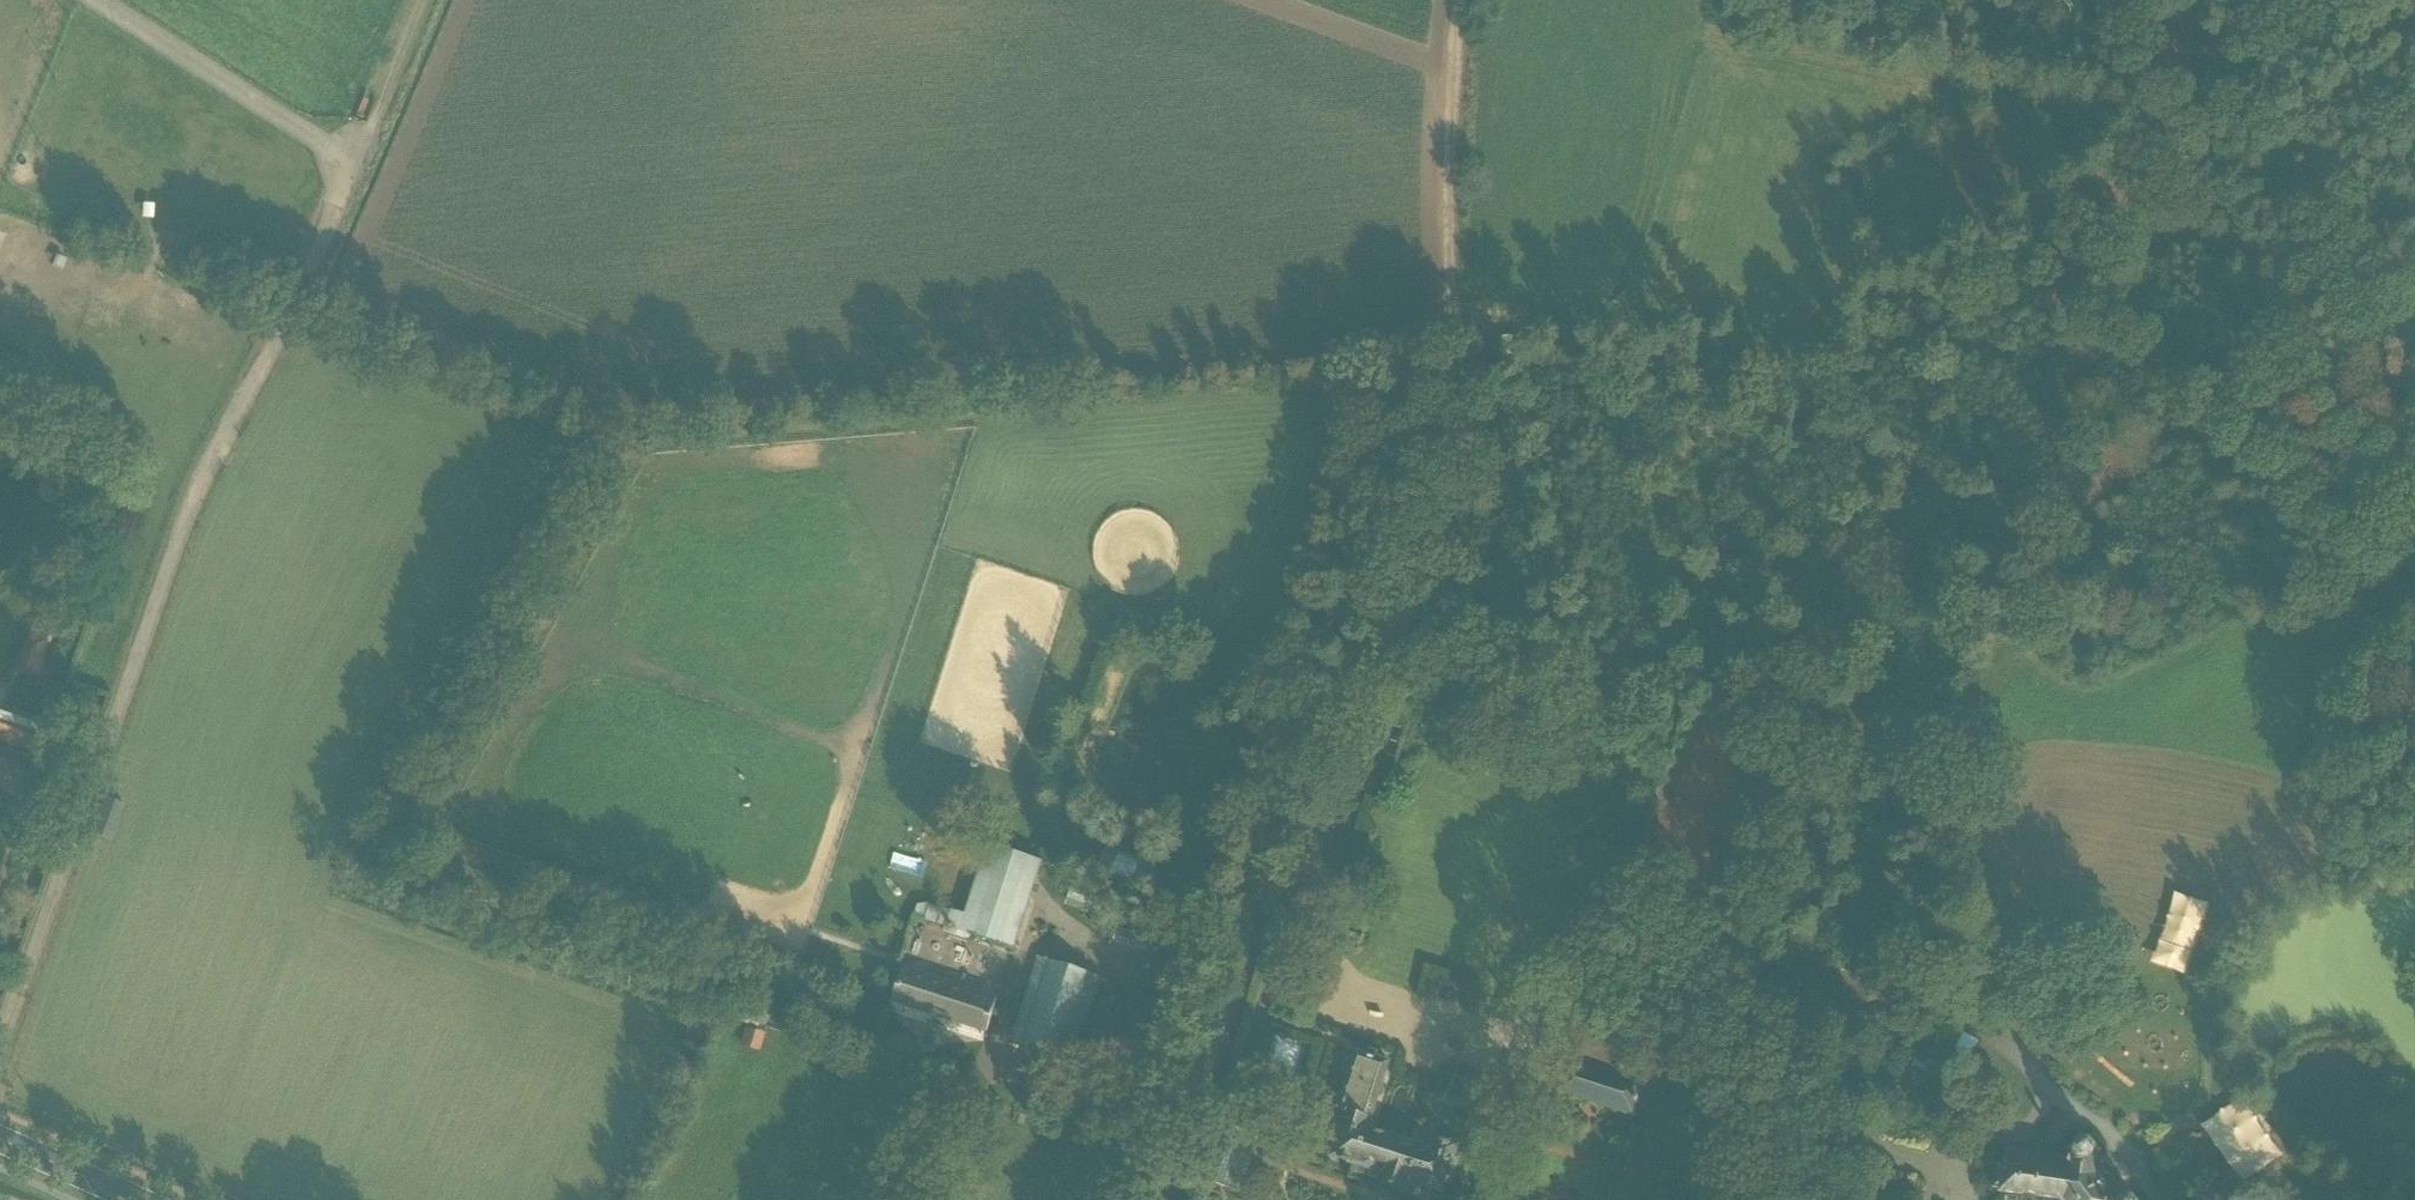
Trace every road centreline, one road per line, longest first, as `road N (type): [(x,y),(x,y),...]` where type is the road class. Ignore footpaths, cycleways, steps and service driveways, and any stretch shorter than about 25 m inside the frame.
road 1 (track): [(1163,1199),(1290,751),(1379,636),(1424,547),(1442,474),(1465,0)]
road 2 (secondary): [(131,1199),(0,1142)]

